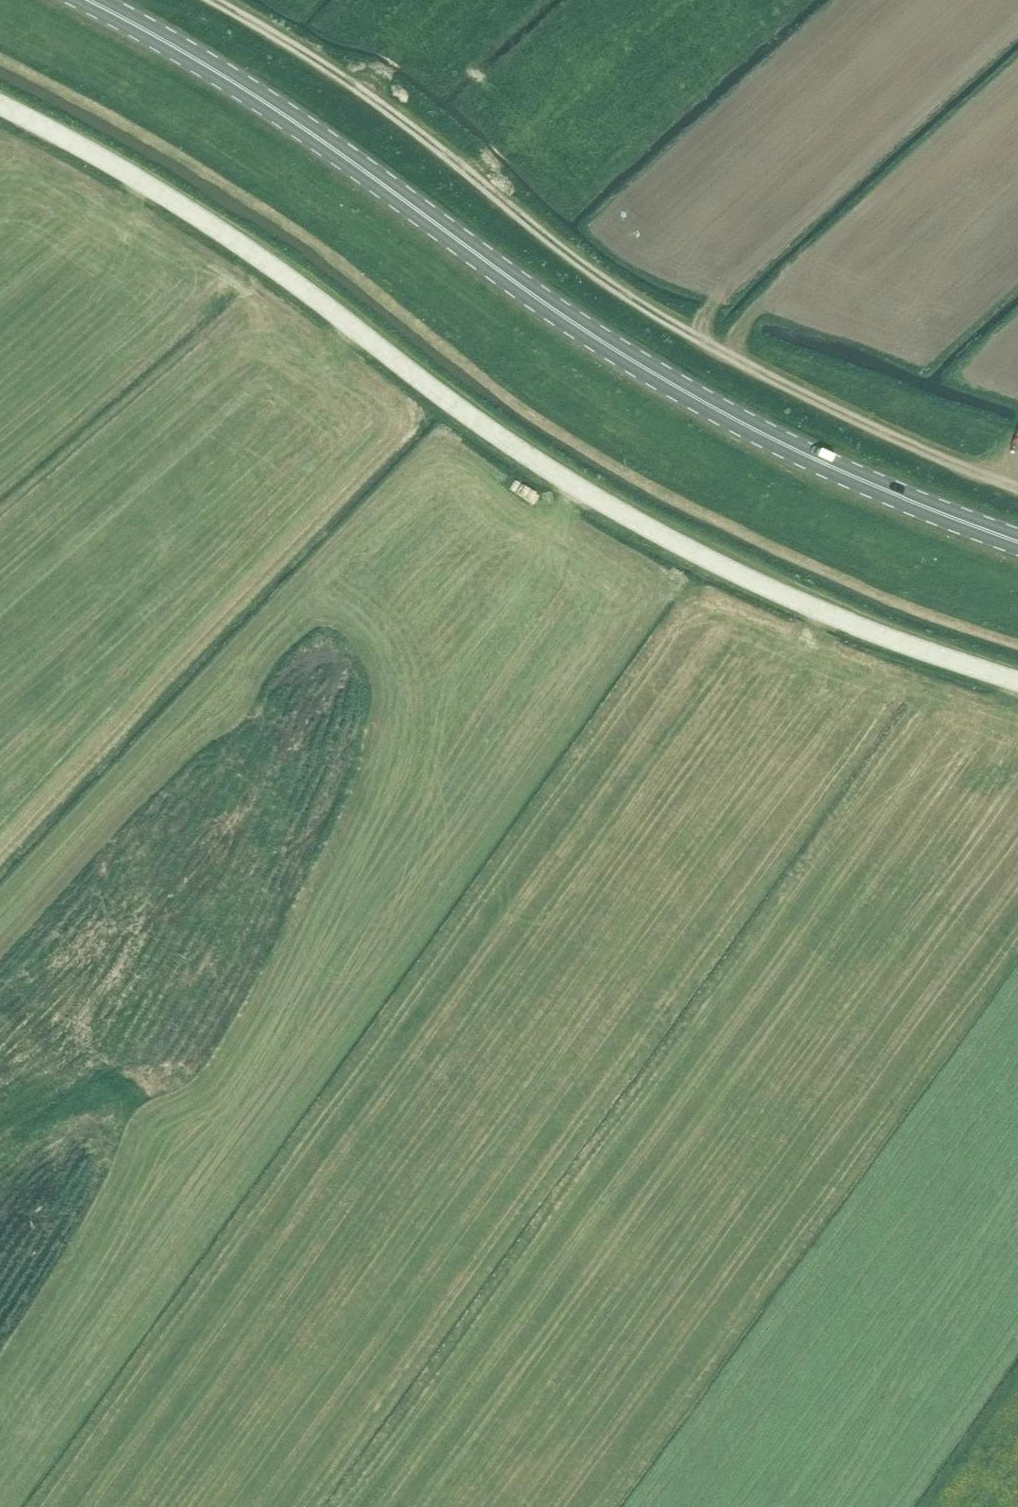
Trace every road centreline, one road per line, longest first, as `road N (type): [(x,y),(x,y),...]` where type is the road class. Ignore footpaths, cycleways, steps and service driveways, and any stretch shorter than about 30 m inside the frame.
road 1 (unclassified): [(1017,683),(821,613),(600,503),(457,410),(211,226),(0,106)]
road 2 (primary): [(1017,543),(869,485),(700,402),(546,306),(260,101),(84,0)]
road 3 (track): [(1017,487),(903,441),(643,306),(350,84),(214,0)]

